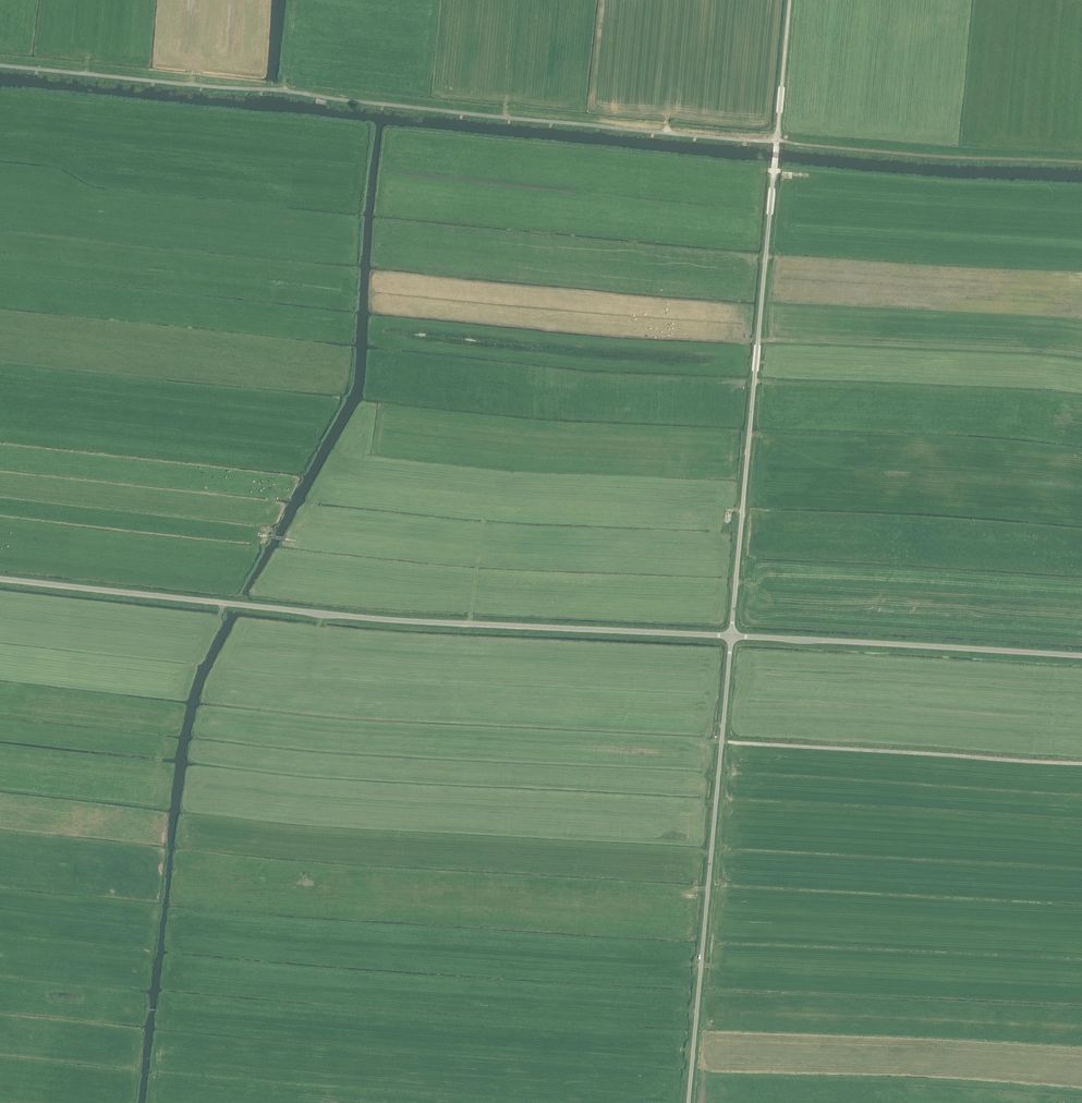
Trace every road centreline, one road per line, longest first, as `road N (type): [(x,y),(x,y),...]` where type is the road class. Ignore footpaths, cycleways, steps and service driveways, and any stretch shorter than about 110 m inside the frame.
road 1 (unclassified): [(777,141),(0,66)]
road 2 (unclassified): [(732,636),(378,621),(0,579)]
road 3 (unclassified): [(732,636),(774,165)]
road 4 (unclassified): [(689,1102),(732,636)]
road 5 (track): [(1081,762),(722,741)]
road 6 (unclassified): [(1081,656),(732,636)]
road 7 (unclassified): [(777,141),(790,0)]

